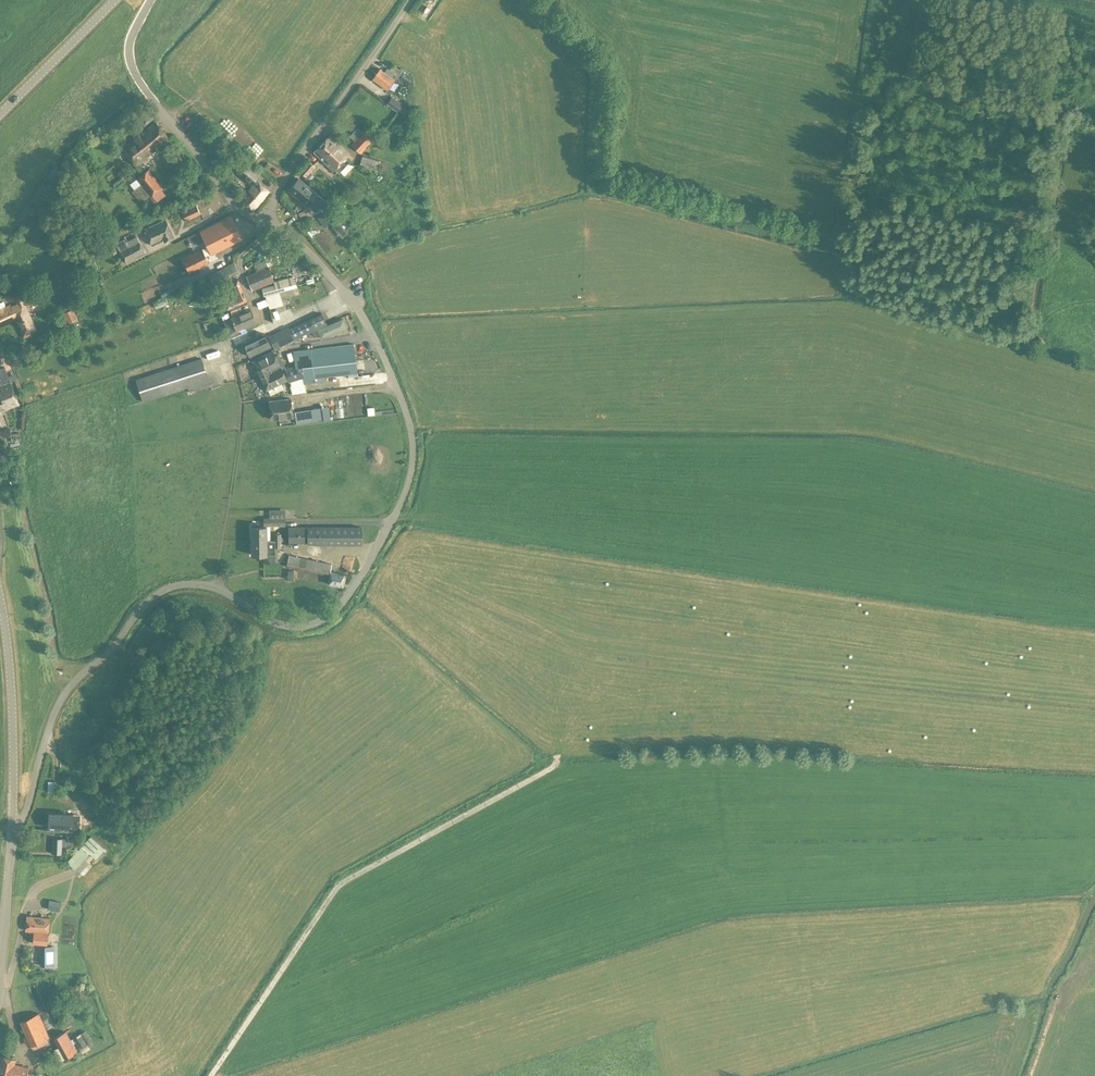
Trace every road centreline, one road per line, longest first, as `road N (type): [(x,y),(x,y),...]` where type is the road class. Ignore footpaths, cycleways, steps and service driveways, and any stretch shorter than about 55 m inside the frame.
road 1 (unclassified): [(12,836),(63,698),(155,597),(206,585),(281,625),(314,625),(348,597),(400,508),(414,443),(384,356),(321,264),(266,223)]
road 2 (unclassified): [(266,223),(232,200),(134,69),(130,45),(151,0)]
road 3 (unclassified): [(266,223),(294,165),(412,0)]
road 4 (tertiary): [(12,836),(12,688),(0,592)]
road 5 (tertiary): [(0,116),(116,0)]
road 6 (track): [(208,352),(346,295)]
road 7 (tertiary): [(0,973),(12,836)]

